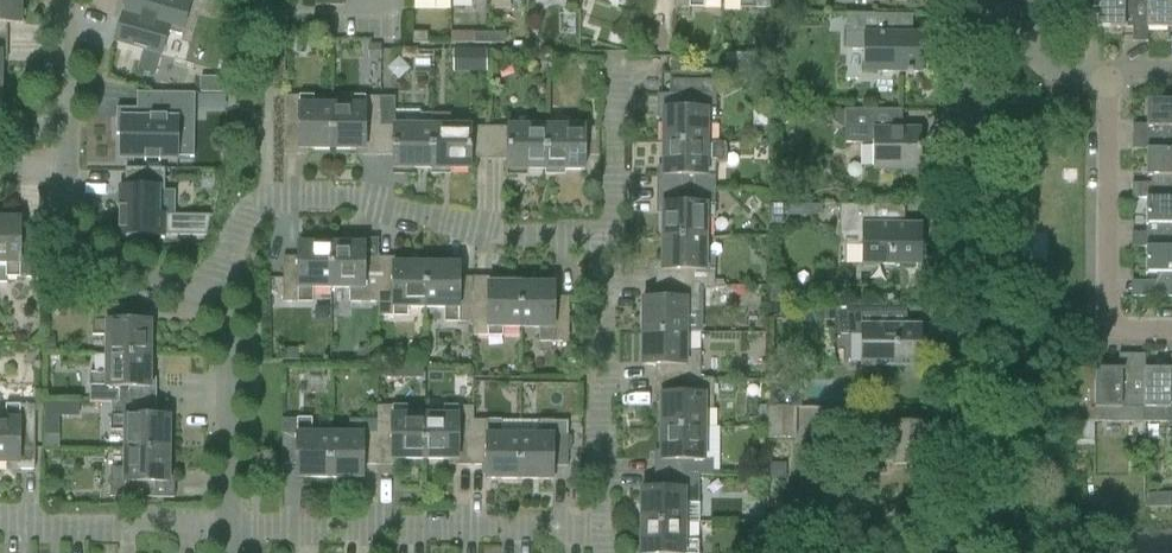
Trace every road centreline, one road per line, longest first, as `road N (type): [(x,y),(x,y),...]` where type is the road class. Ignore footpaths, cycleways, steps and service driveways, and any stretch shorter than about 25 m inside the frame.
road 1 (residential): [(197,301),(265,197),(363,198),(482,236),(605,234)]
road 2 (residential): [(229,526),(590,521)]
road 3 (residential): [(965,363),(968,12)]
road 4 (residential): [(1171,325),(1121,325),(1112,303),(1115,79)]
road 5 (residential): [(590,521),(605,234)]
road 6 (residential): [(229,526),(228,337),(197,301)]
road 7 (residential): [(197,301),(81,272),(62,249),(58,167)]
road 8 (residential): [(229,526),(0,522)]
road 9 (residential): [(58,167),(63,0)]
road 10 (residential): [(605,234),(619,73)]
road 11 (residential): [(1115,79),(1060,72),(1028,52),(1024,15)]

